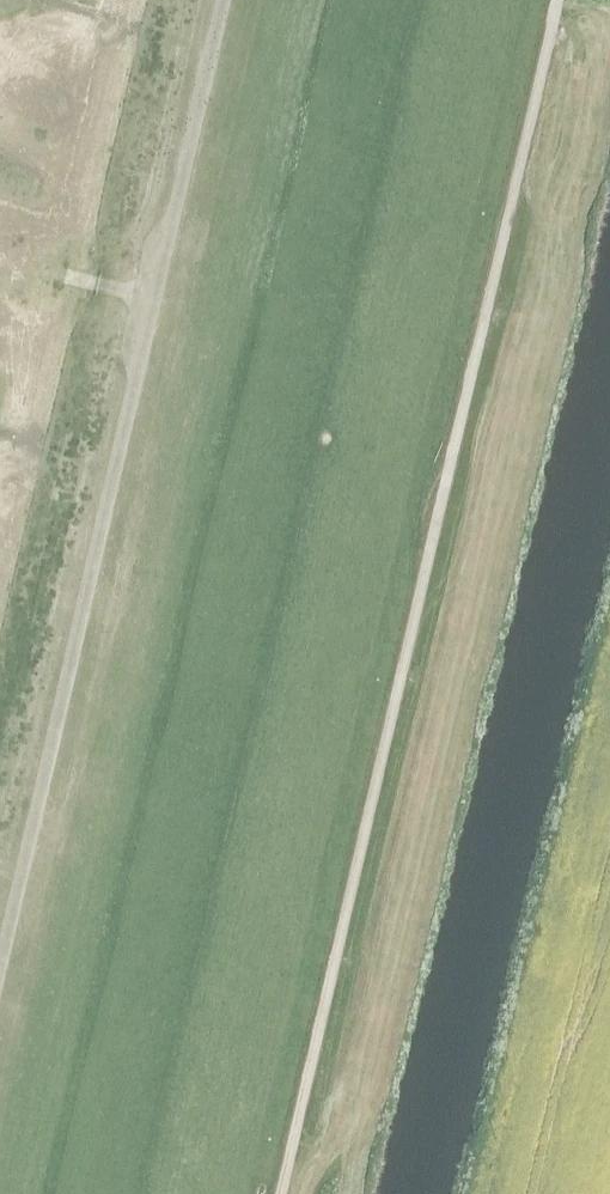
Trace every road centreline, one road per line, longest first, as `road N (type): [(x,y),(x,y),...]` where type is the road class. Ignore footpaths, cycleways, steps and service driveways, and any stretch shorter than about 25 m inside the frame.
road 1 (track): [(558,0),(283,1193)]
road 2 (track): [(0,951),(224,0)]

